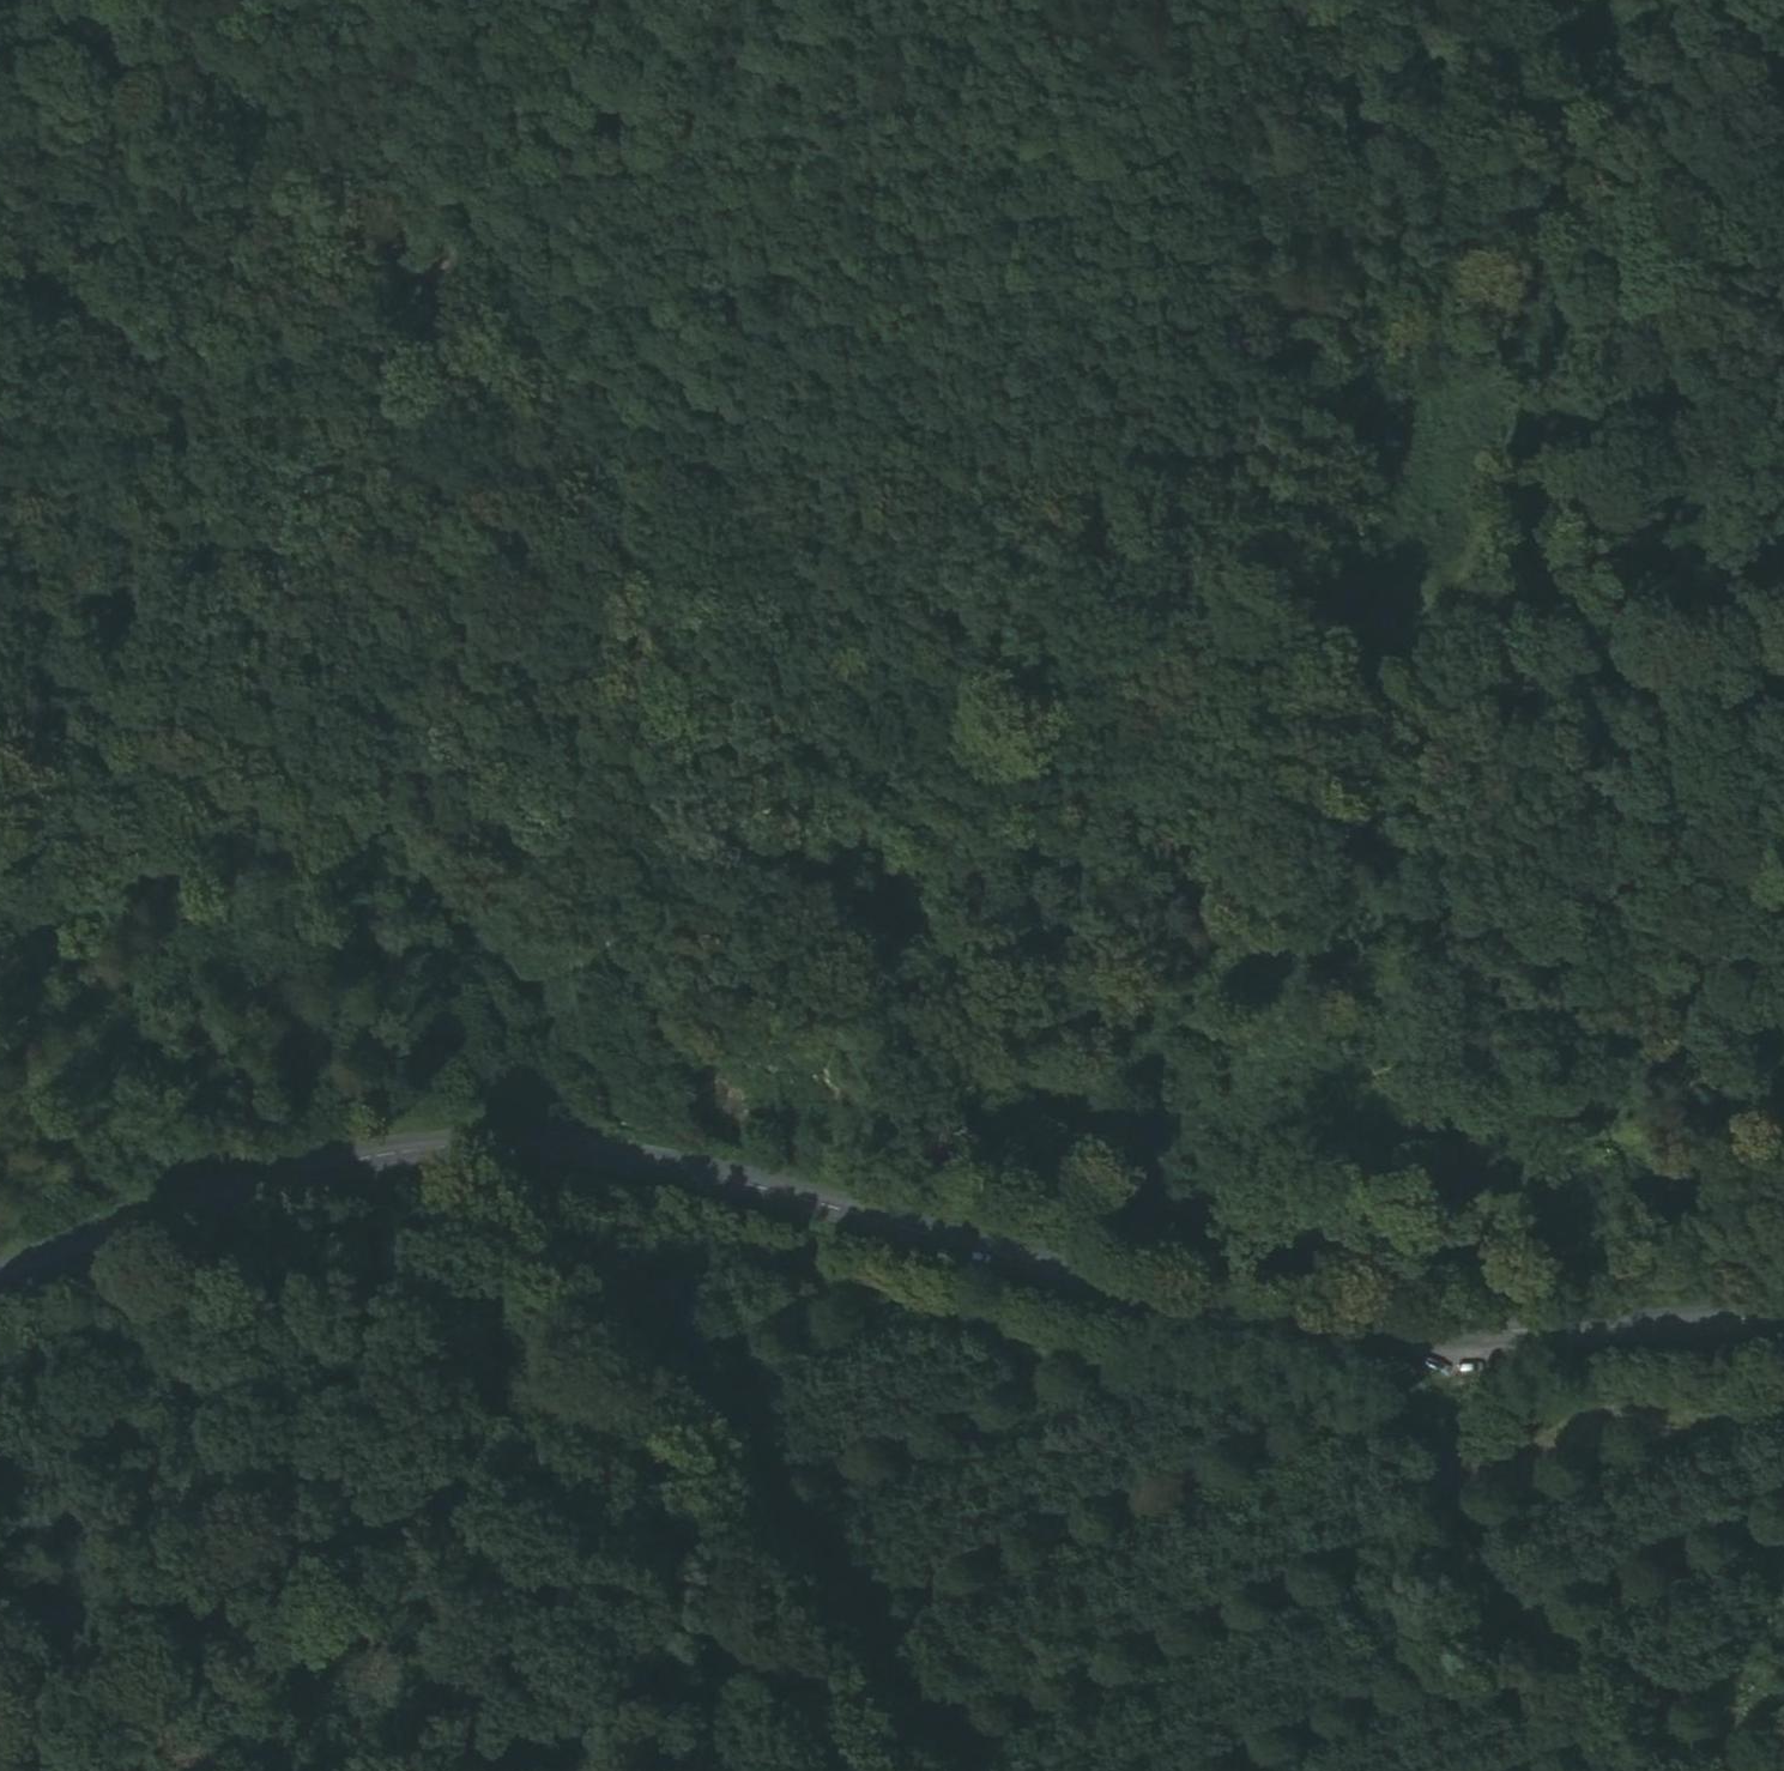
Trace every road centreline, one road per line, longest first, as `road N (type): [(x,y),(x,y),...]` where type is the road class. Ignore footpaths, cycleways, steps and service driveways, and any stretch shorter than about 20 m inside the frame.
road 1 (tertiary): [(1783,1321),(1438,1330),(1213,1307),(627,1153),(509,1139),(354,1155),(263,1180),(0,1279)]
road 2 (track): [(1438,1330),(1438,1413),(1455,1501),(1531,1638),(1568,1661),(1720,1705),(1783,1753)]

